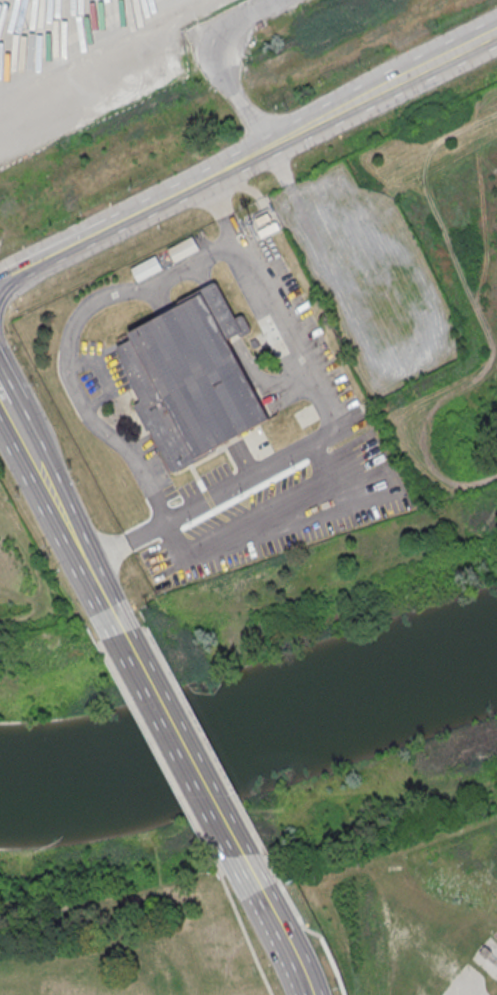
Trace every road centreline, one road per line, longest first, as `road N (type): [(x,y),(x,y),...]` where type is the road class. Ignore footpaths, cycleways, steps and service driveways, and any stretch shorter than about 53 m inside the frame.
road 1 (residential): [(496,31),(105,227)]
road 2 (secondary): [(120,634),(7,409)]
road 3 (secondary): [(238,855),(120,634)]
road 4 (secondary): [(306,994),(238,855)]

